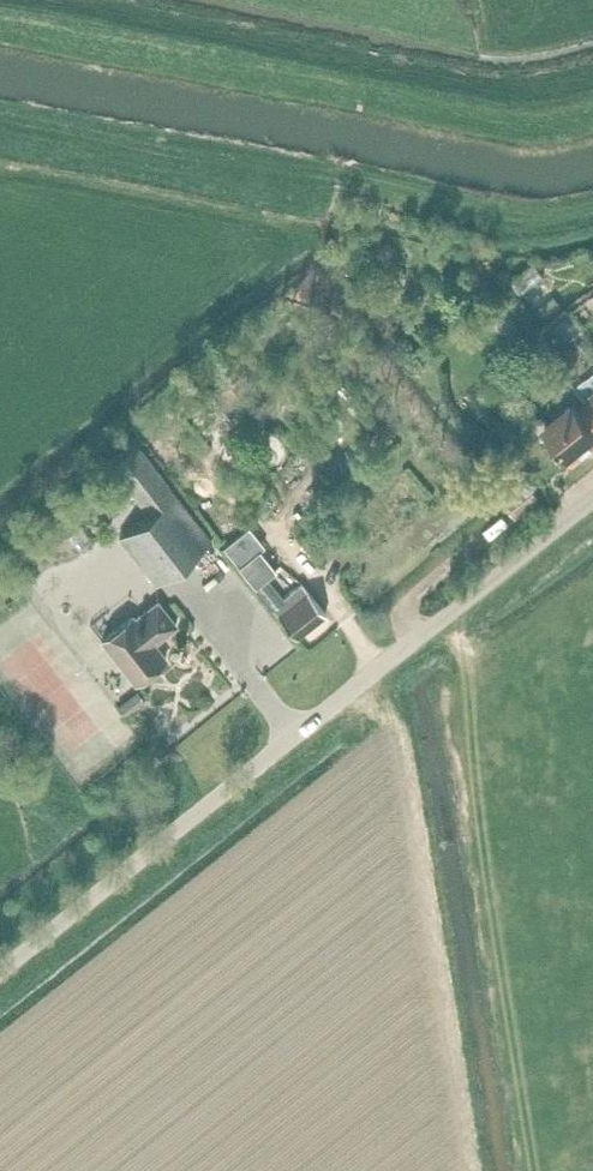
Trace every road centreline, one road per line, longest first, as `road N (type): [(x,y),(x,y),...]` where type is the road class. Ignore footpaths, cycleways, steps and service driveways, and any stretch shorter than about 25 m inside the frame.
road 1 (unclassified): [(0,974),(592,499)]

